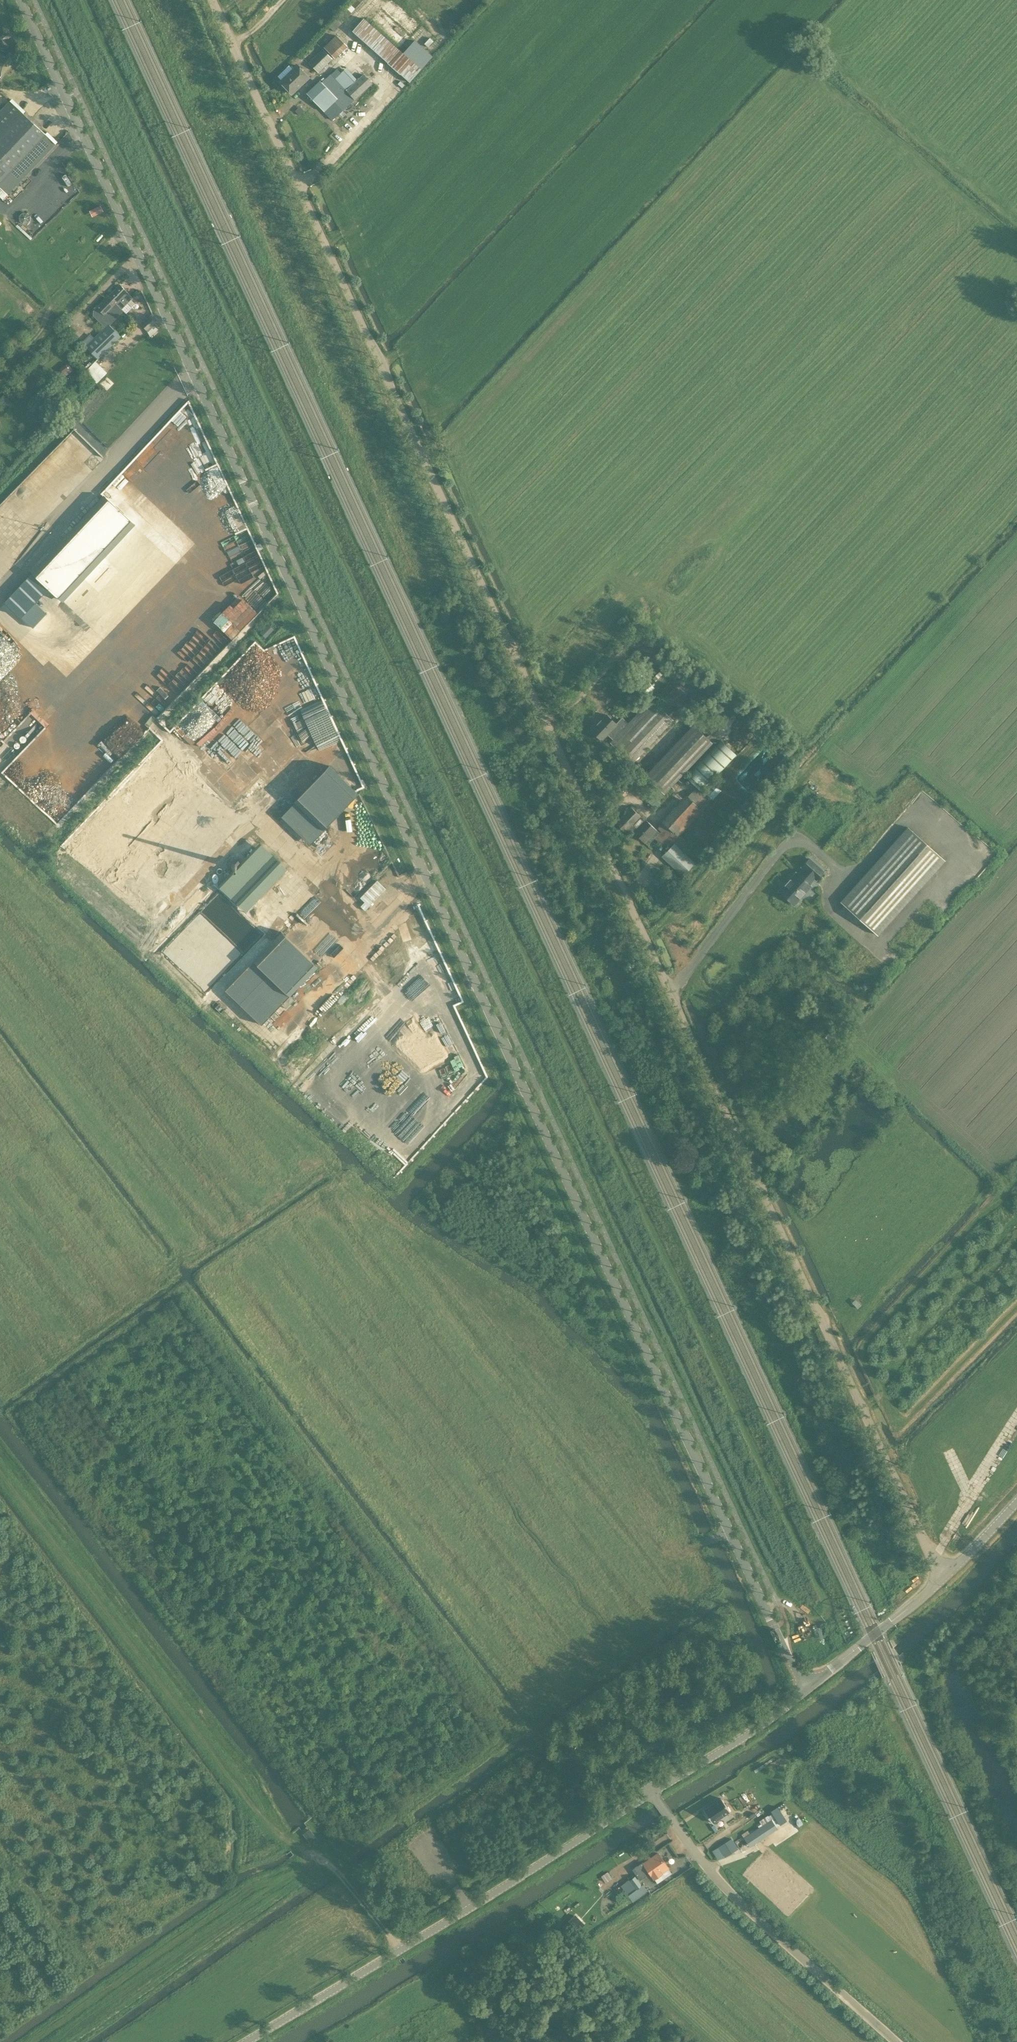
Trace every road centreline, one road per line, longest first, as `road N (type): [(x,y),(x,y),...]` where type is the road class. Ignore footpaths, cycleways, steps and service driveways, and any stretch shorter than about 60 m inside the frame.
road 1 (unclassified): [(775,1629),(23,0)]
road 2 (unclassified): [(942,1578),(210,0)]
road 3 (unclassified): [(250,2041),(651,1793)]
road 4 (unclassified): [(896,2041),(740,1901),(651,1793)]
road 5 (unclassified): [(651,1793),(808,1690)]
road 6 (unclassified): [(808,1690),(942,1578)]

